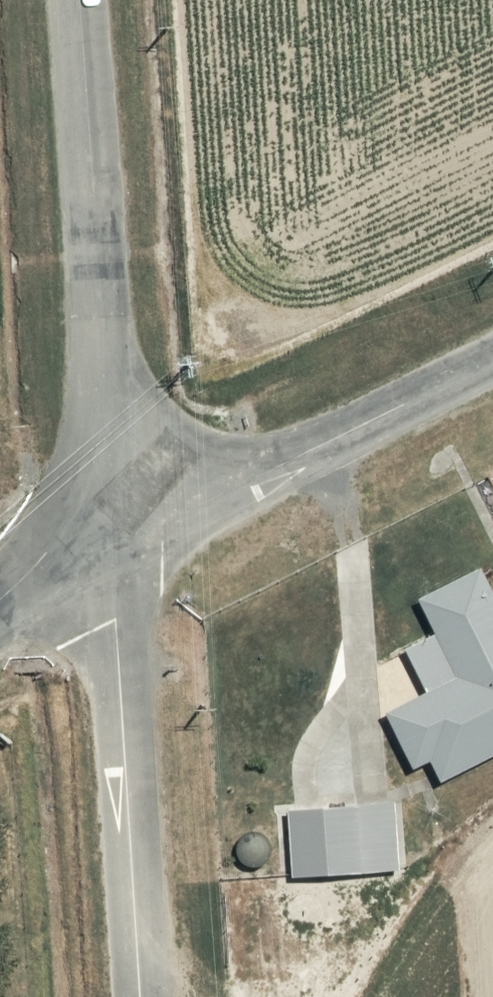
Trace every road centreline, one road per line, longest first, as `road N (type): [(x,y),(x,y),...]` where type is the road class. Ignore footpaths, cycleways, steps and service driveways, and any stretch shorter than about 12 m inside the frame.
road 1 (tertiary): [(77,515),(99,438),(104,350),(77,0)]
road 2 (unclassified): [(77,515),(114,621),(137,996)]
road 3 (unclassified): [(77,515),(163,522),(492,345)]

